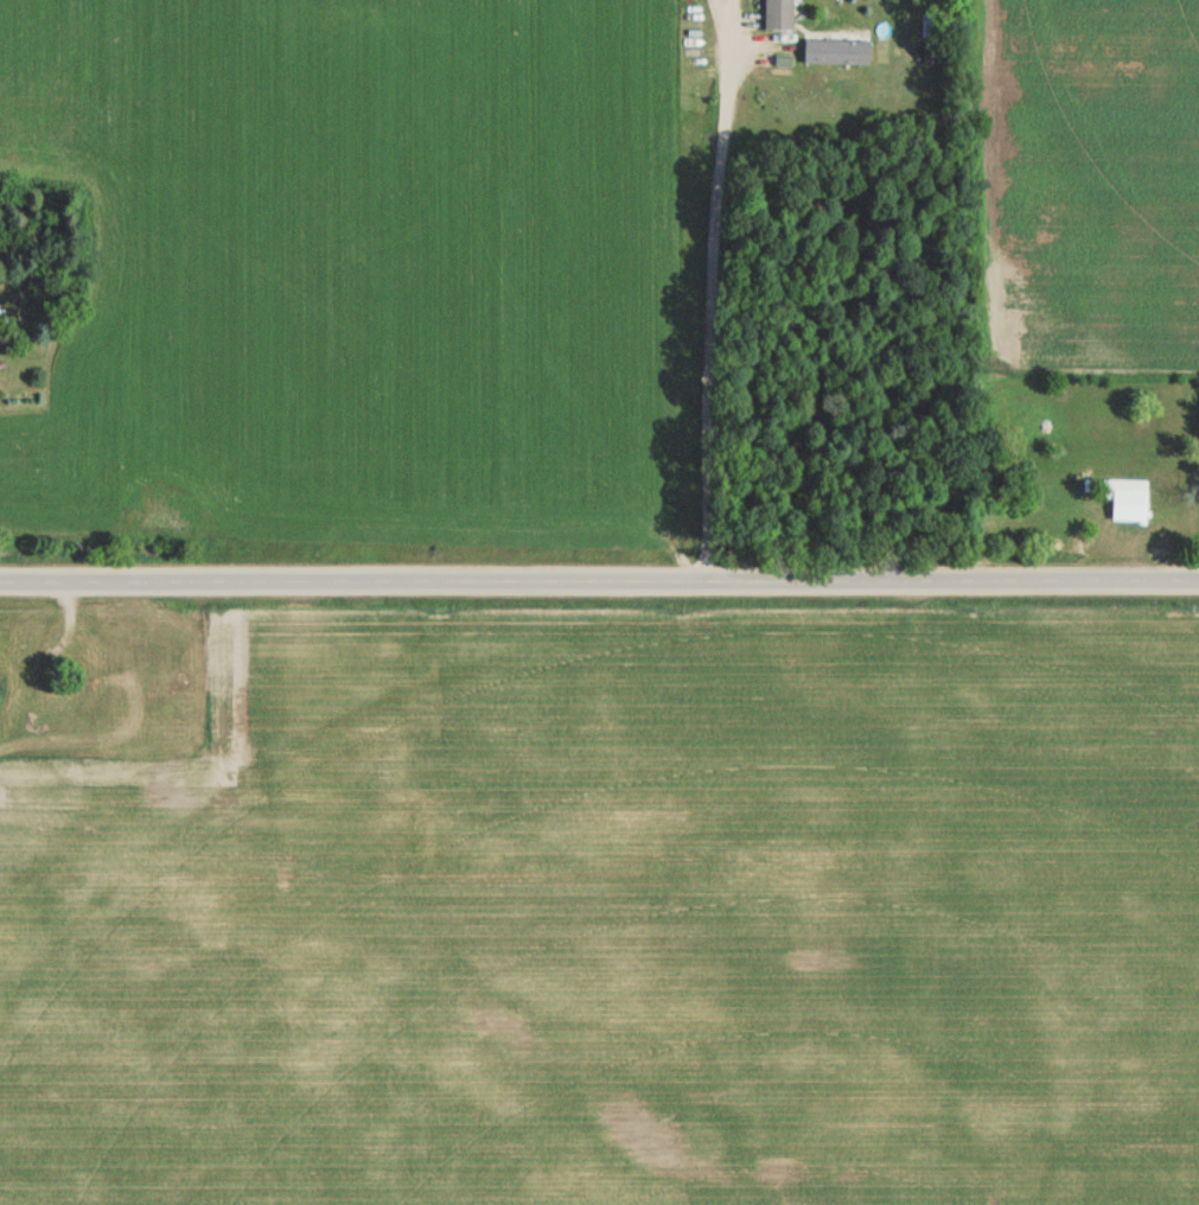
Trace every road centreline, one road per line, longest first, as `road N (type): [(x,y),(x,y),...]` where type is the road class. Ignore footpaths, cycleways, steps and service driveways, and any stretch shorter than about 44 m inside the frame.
road 1 (tertiary): [(1198,573),(0,574)]

